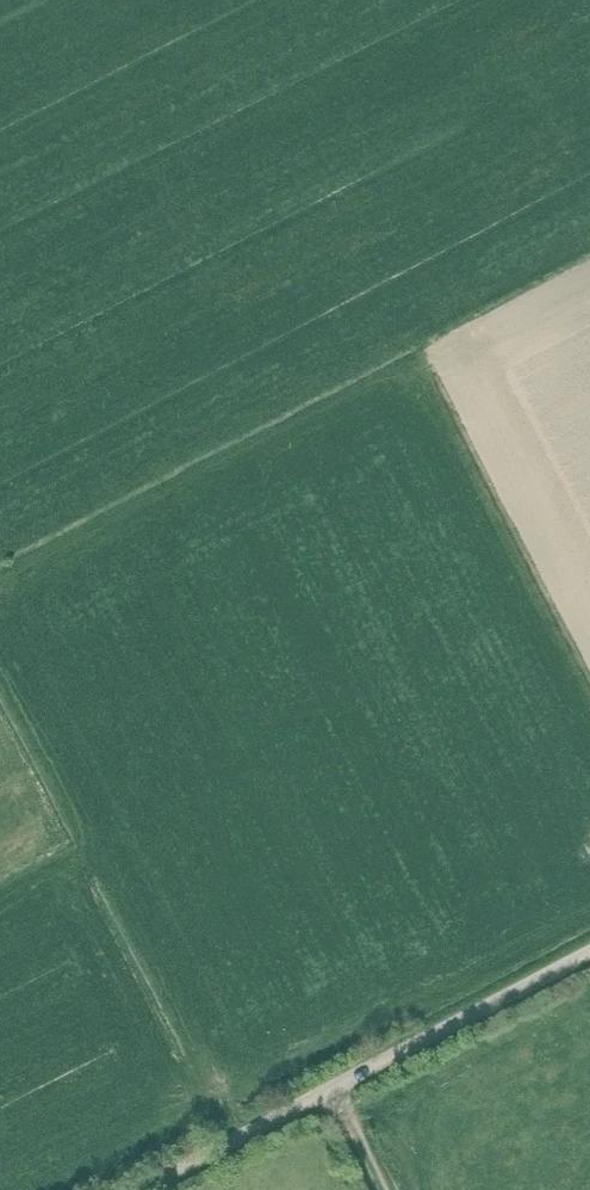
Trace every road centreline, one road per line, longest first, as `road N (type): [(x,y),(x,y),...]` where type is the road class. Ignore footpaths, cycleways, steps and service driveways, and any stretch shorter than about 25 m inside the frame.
road 1 (unclassified): [(146,1189),(589,956)]

